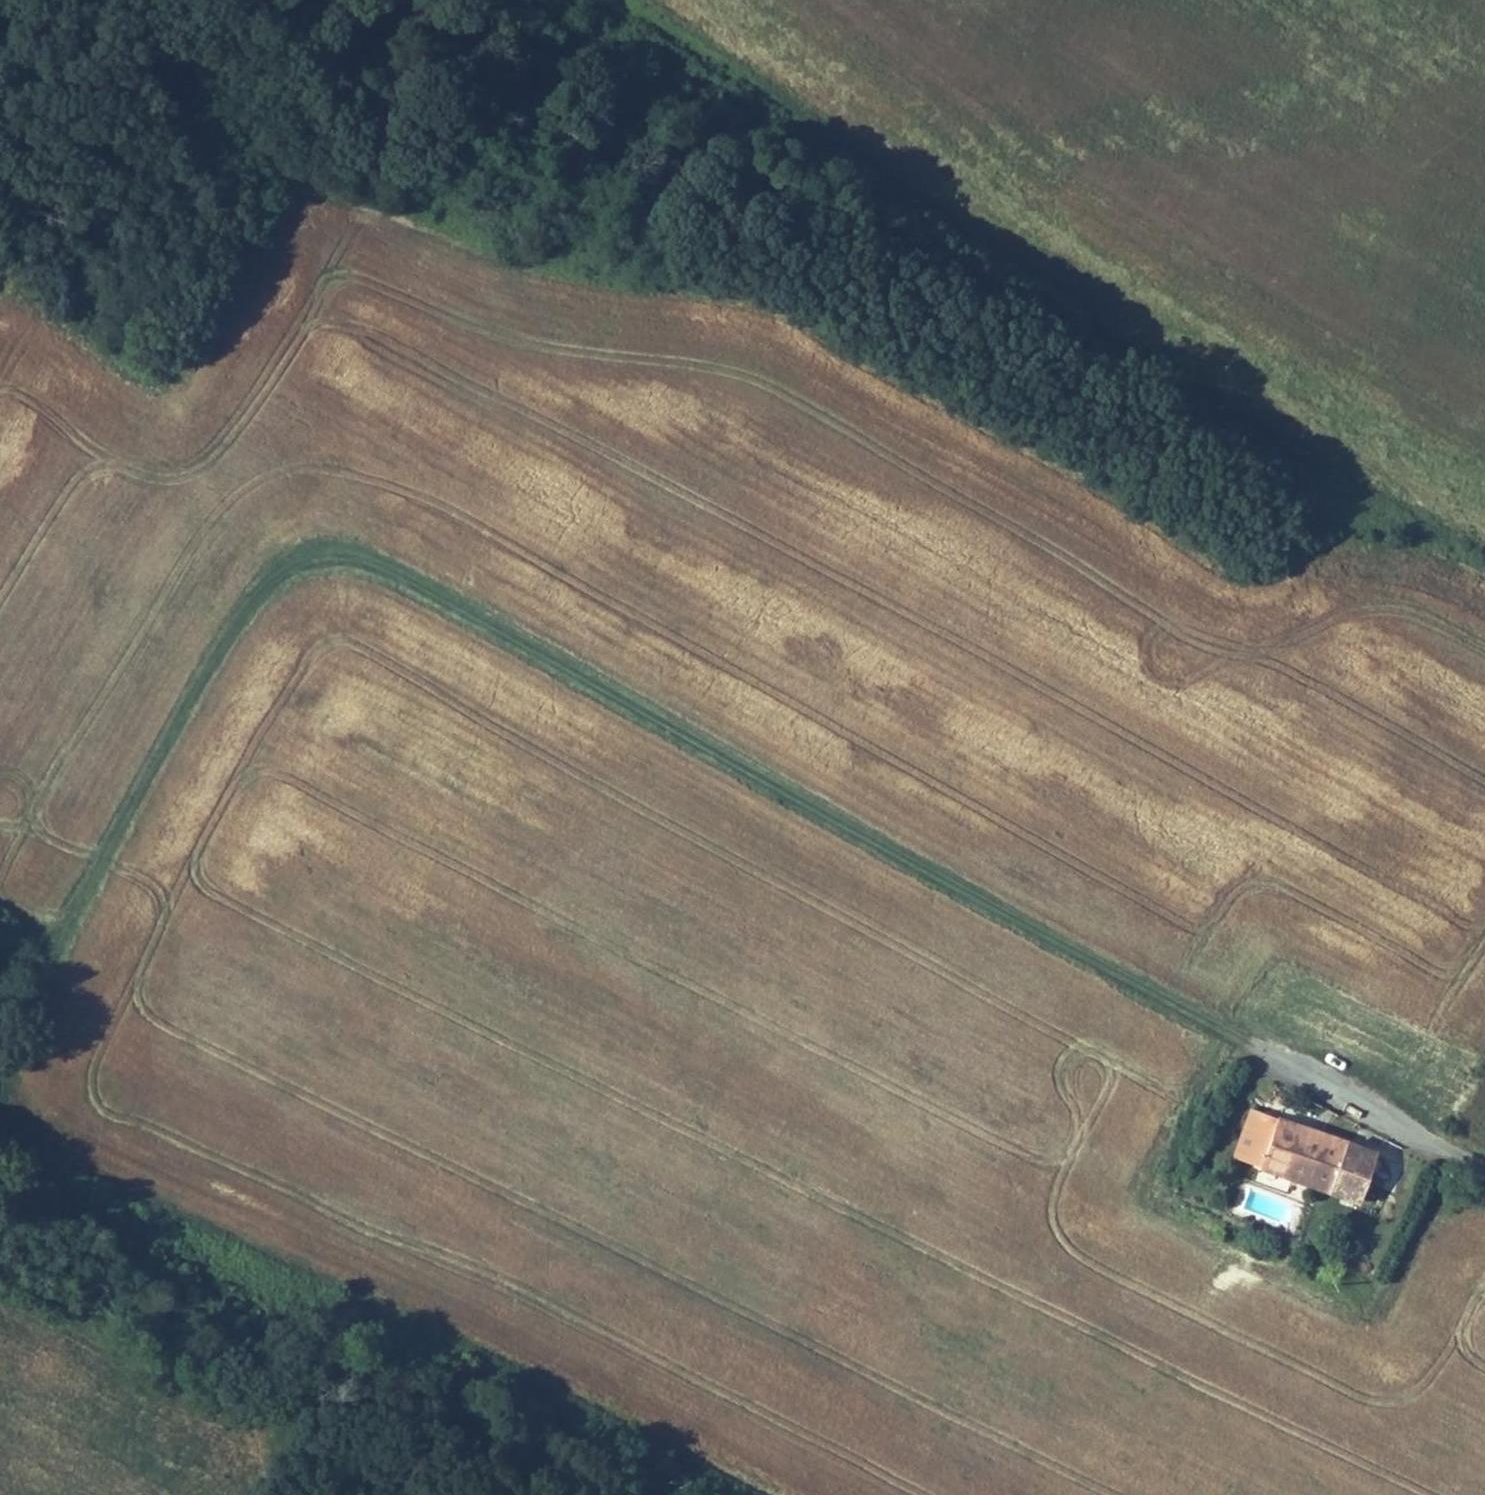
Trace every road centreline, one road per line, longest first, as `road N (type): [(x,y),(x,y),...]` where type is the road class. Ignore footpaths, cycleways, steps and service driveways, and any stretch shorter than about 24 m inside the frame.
road 1 (track): [(1251,1042),(706,749),(432,591),(366,562),(328,558),(275,579),(229,636),(42,979)]
road 2 (unclassified): [(1251,1042),(1484,1166)]

